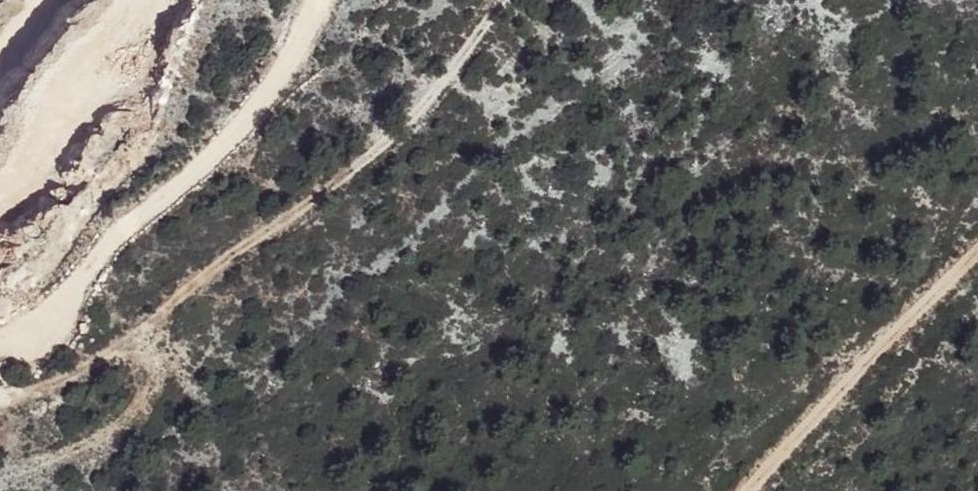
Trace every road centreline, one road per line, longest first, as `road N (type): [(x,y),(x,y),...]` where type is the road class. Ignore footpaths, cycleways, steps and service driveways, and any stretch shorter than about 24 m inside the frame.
road 1 (track): [(977,227),(736,490)]

